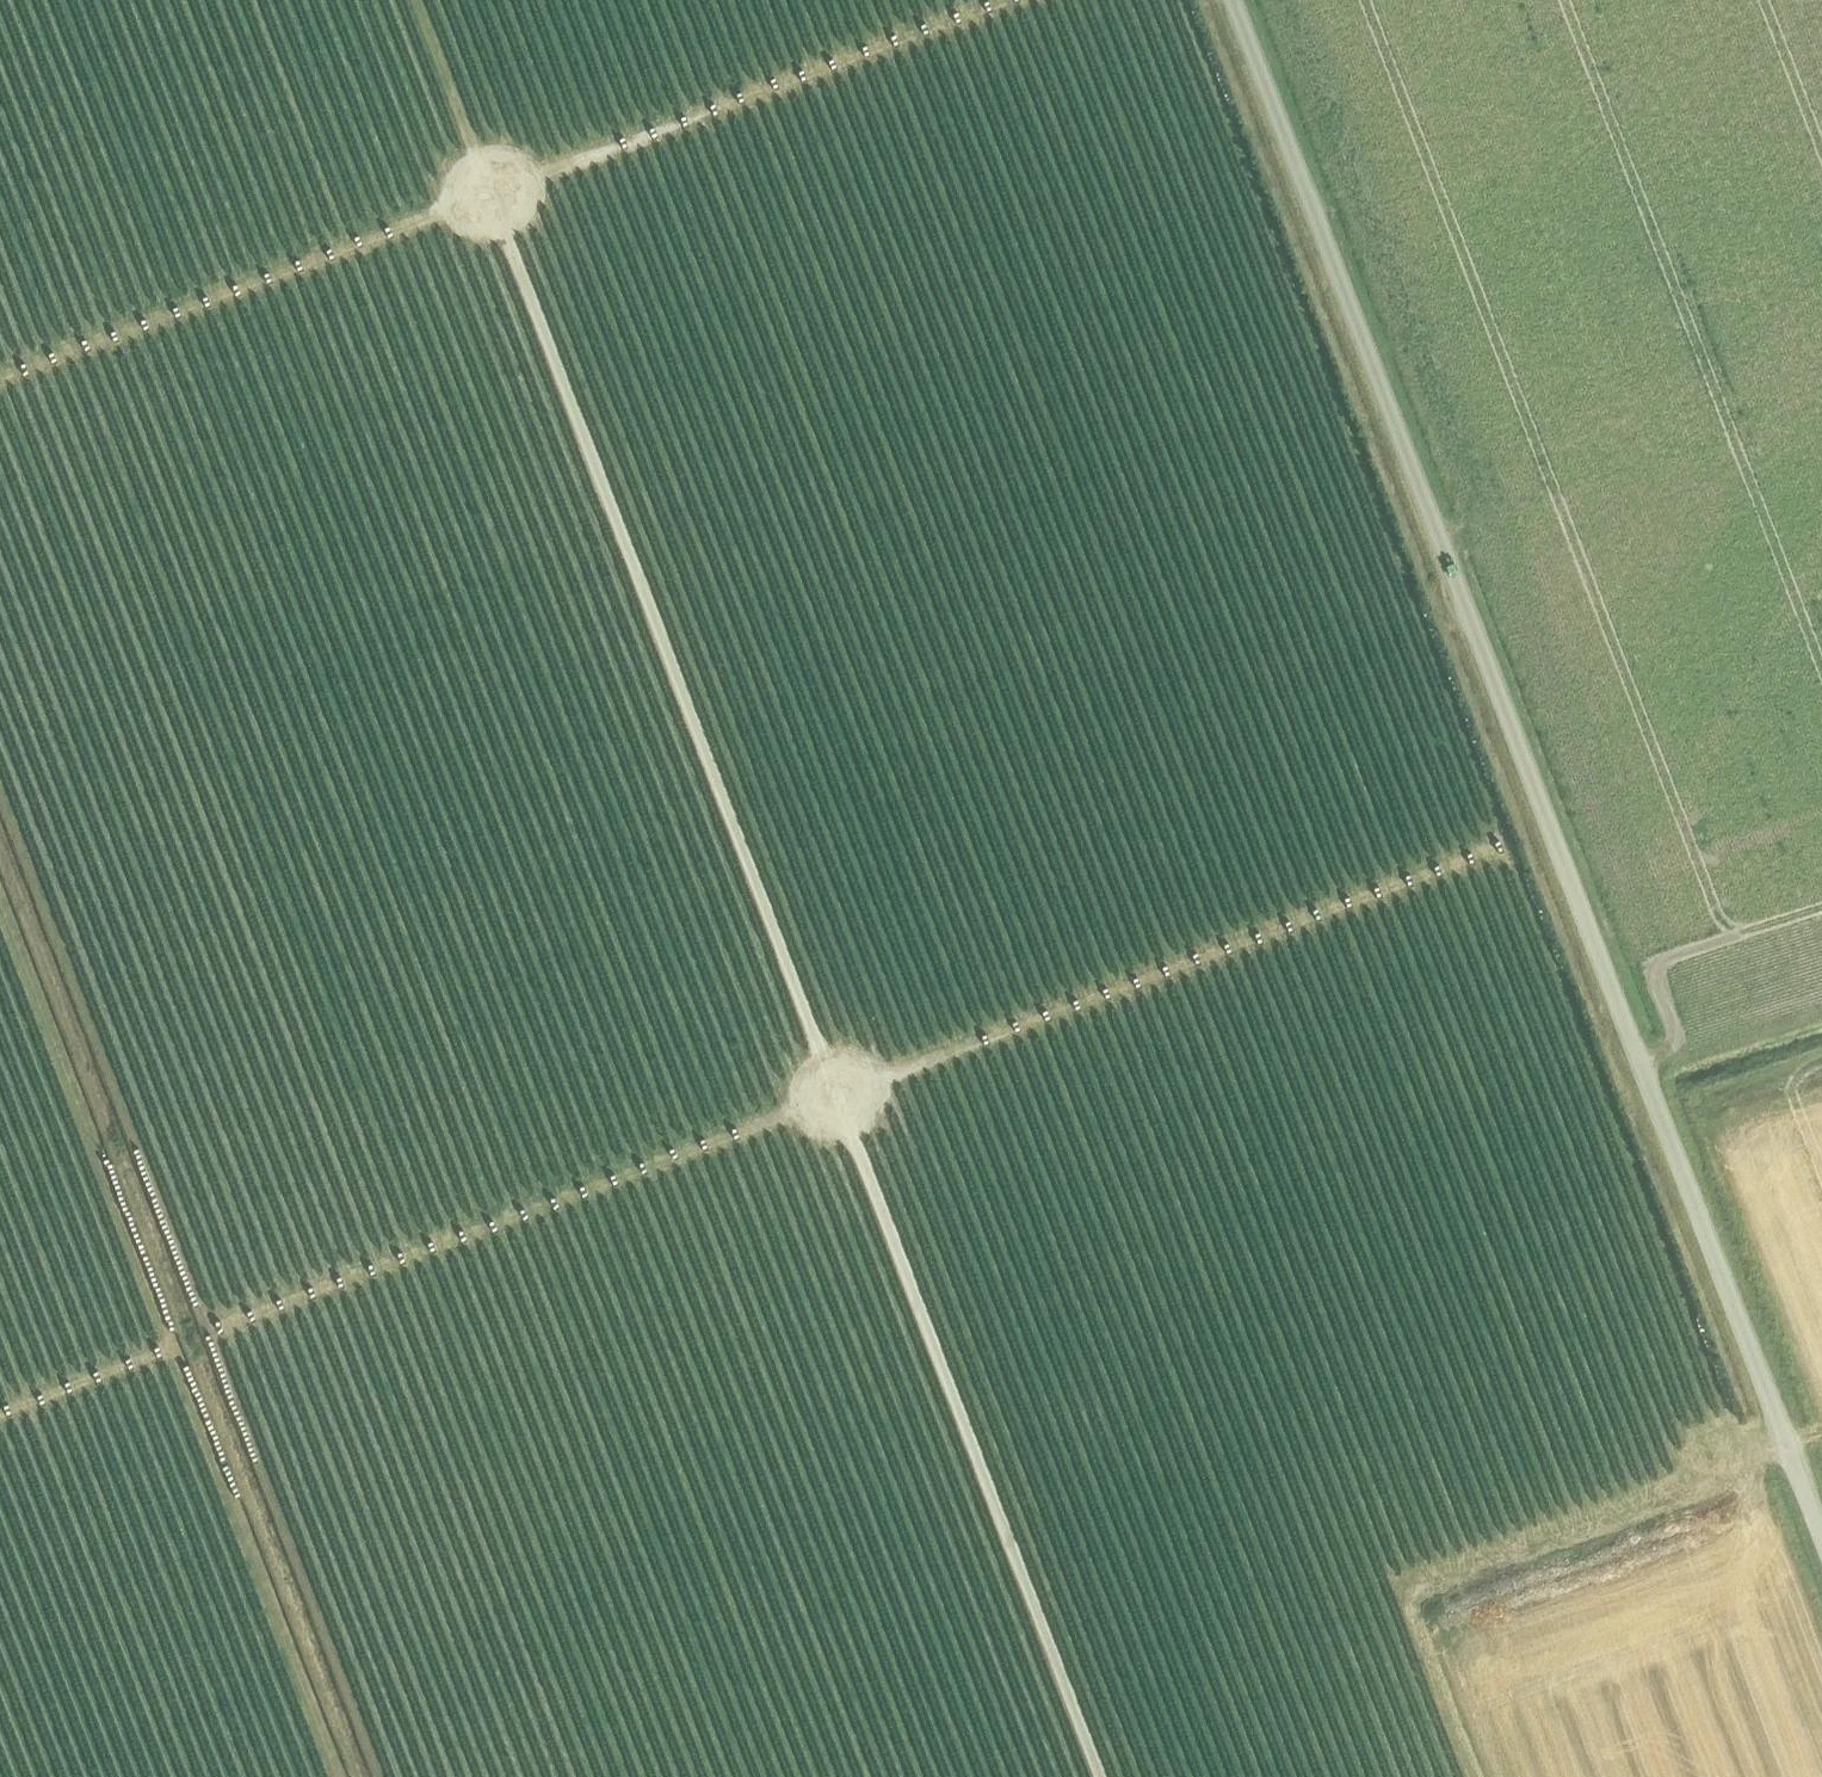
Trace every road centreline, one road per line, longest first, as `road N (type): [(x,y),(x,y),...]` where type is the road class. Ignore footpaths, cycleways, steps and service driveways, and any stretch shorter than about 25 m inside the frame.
road 1 (unclassified): [(1821,1529),(1237,0)]

